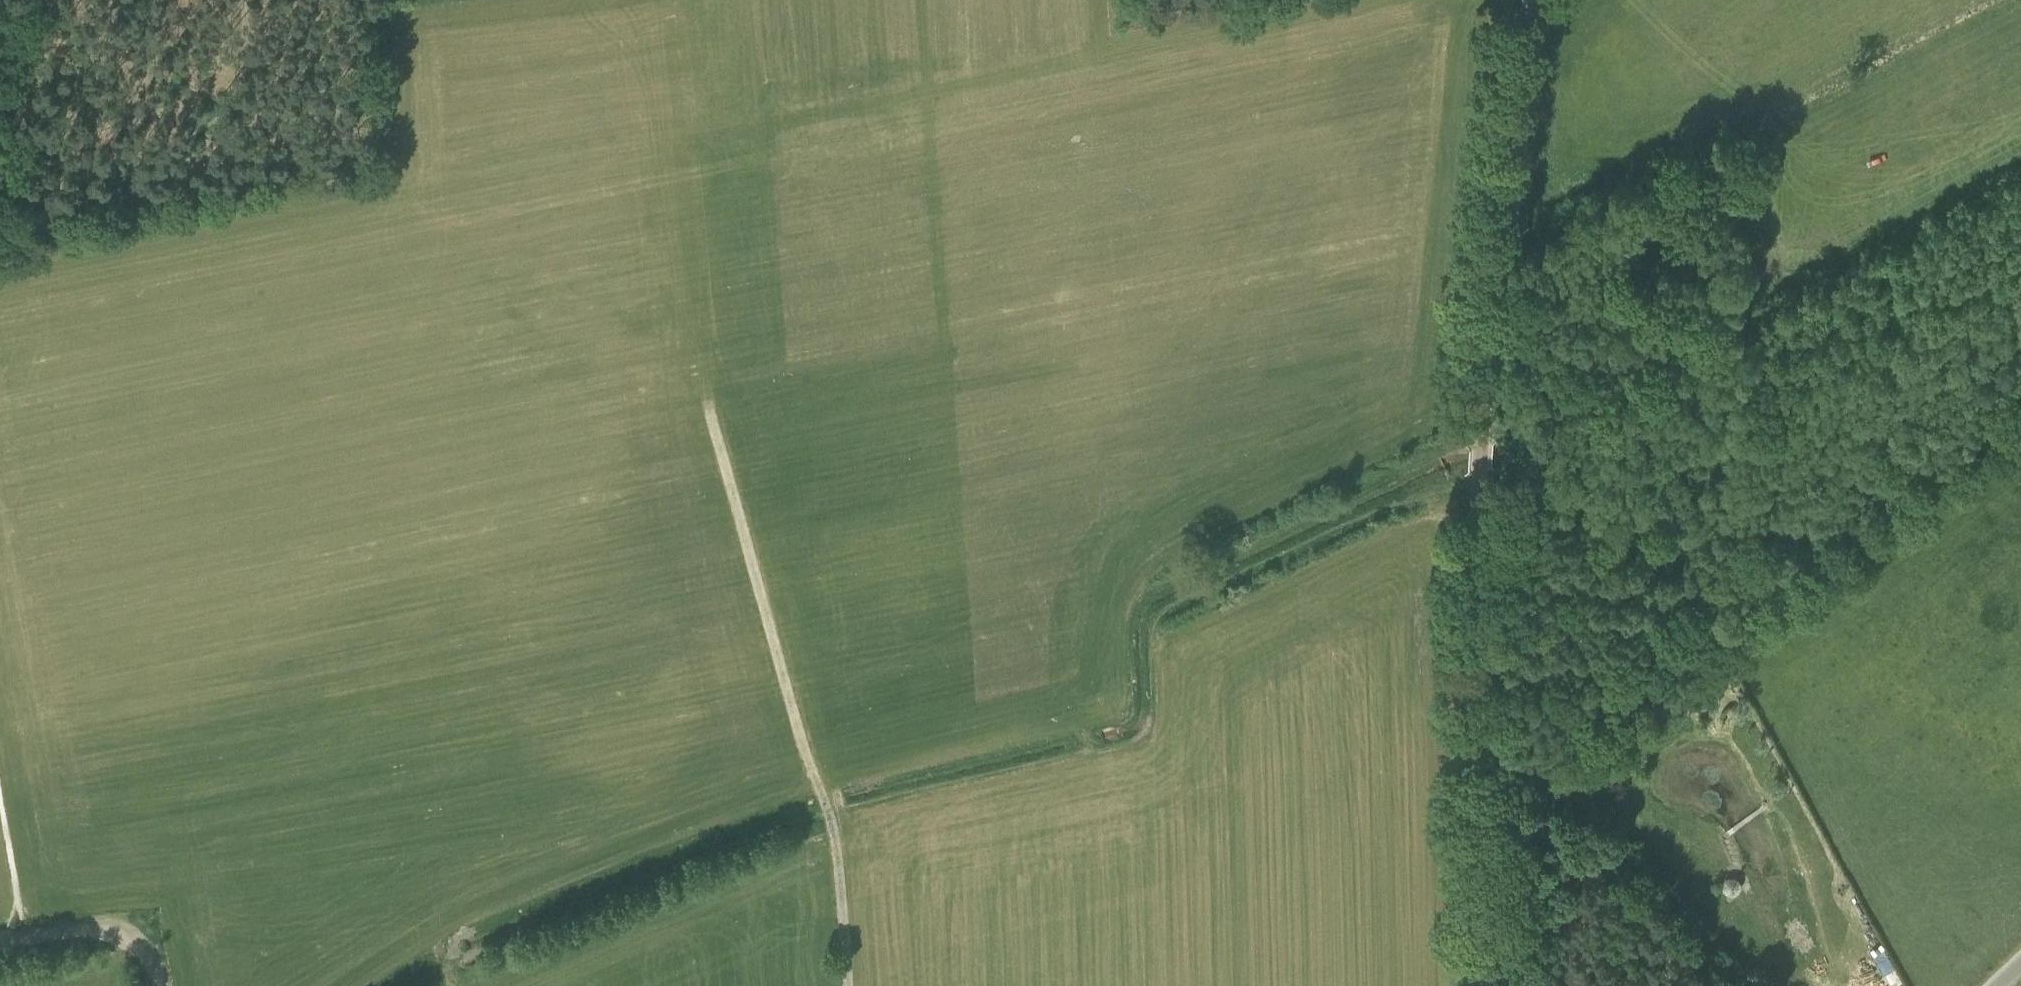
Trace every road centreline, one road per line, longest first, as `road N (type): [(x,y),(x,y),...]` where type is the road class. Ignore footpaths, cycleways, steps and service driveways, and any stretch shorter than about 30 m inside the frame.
road 1 (unclassified): [(1483,985),(1480,481),(1535,0)]
road 2 (track): [(0,213),(109,172),(231,103),(243,80),(256,0)]
road 3 (track): [(0,941),(83,927),(123,932),(151,962),(155,985)]

